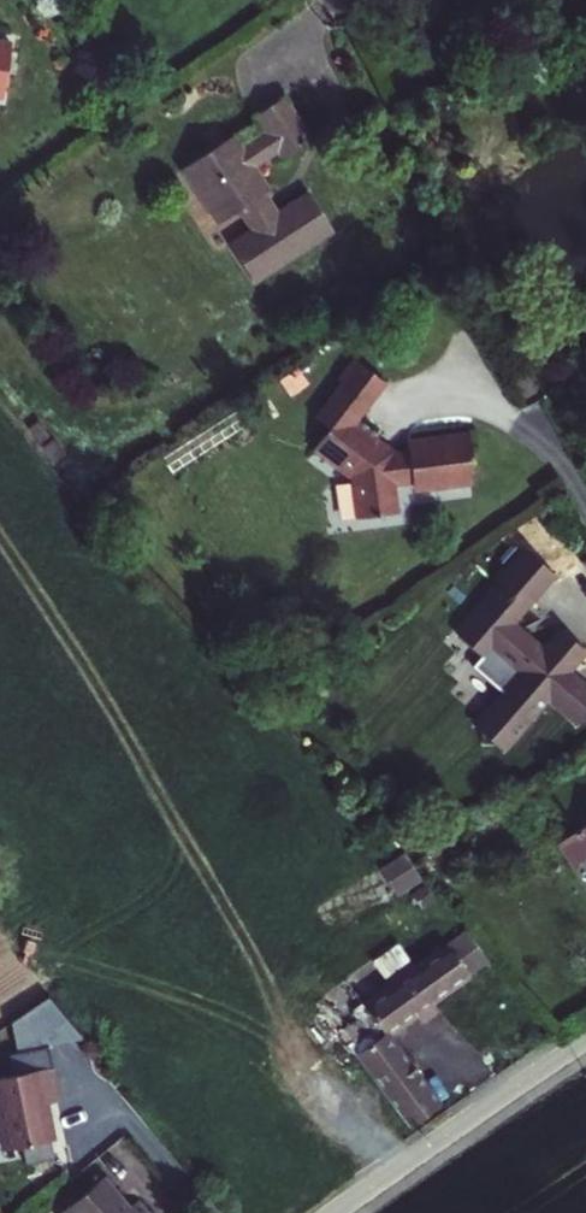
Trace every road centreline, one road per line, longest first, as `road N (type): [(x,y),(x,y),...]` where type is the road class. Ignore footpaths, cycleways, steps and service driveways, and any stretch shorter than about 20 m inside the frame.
road 1 (tertiary): [(334,1212),(585,1039)]

